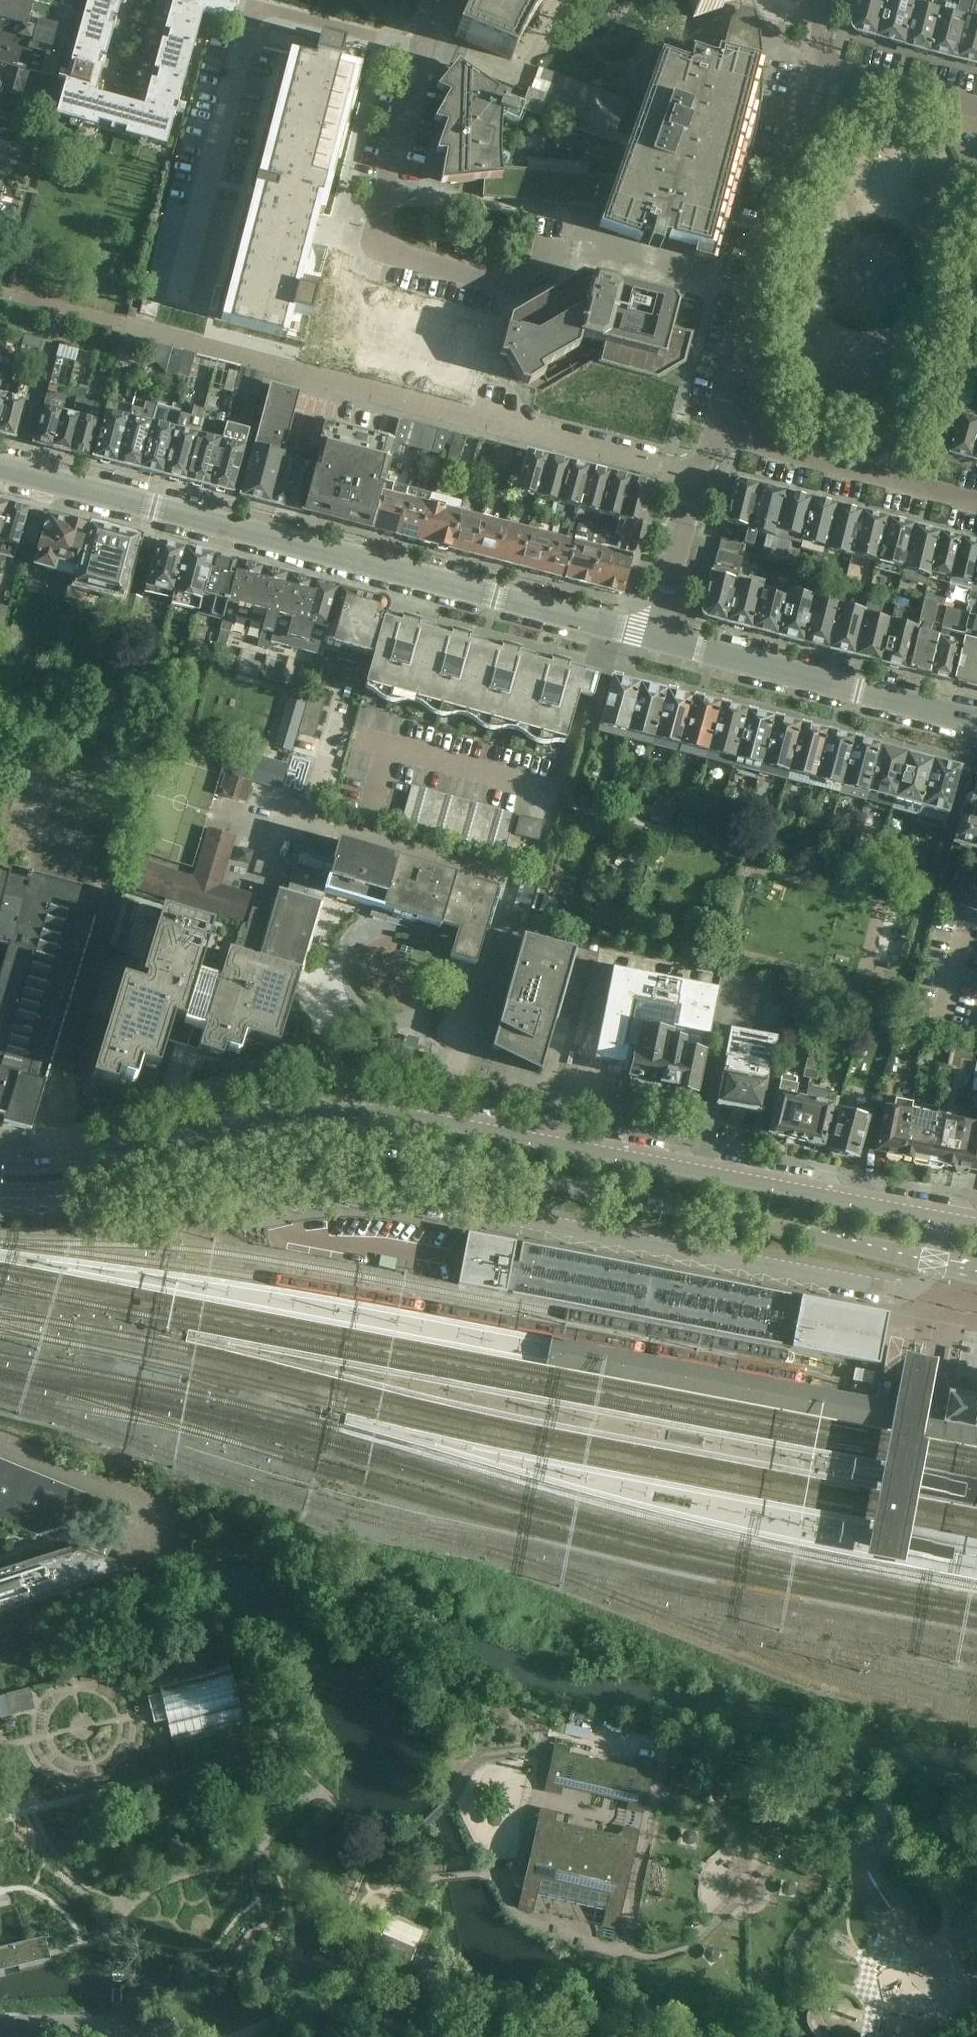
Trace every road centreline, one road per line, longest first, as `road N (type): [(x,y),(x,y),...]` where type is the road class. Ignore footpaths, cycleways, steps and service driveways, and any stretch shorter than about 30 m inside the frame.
road 1 (secondary): [(942,1225),(447,1122),(337,1120),(259,1132)]
road 2 (secondary): [(262,1151),(340,1148),(441,1163),(937,1263)]
road 3 (residential): [(274,1196),(373,1192),(905,1292),(937,1263)]
road 4 (unclassified): [(652,639),(0,472)]
road 5 (residential): [(695,477),(132,326)]
road 6 (residential): [(562,253),(514,286),(388,254),(375,234),(422,52)]
road 7 (residential): [(712,435),(812,65)]
road 8 (unclassified): [(976,725),(652,639)]
road 9 (residential): [(929,491),(712,435)]
road 10 (residential): [(422,52),(252,6),(254,0)]
road 11 (residential): [(929,491),(976,315)]
road 12 (residential): [(976,108),(812,65)]
road 13 (residential): [(652,639),(695,477)]
road 14 (secondary): [(0,1193),(121,1176)]

